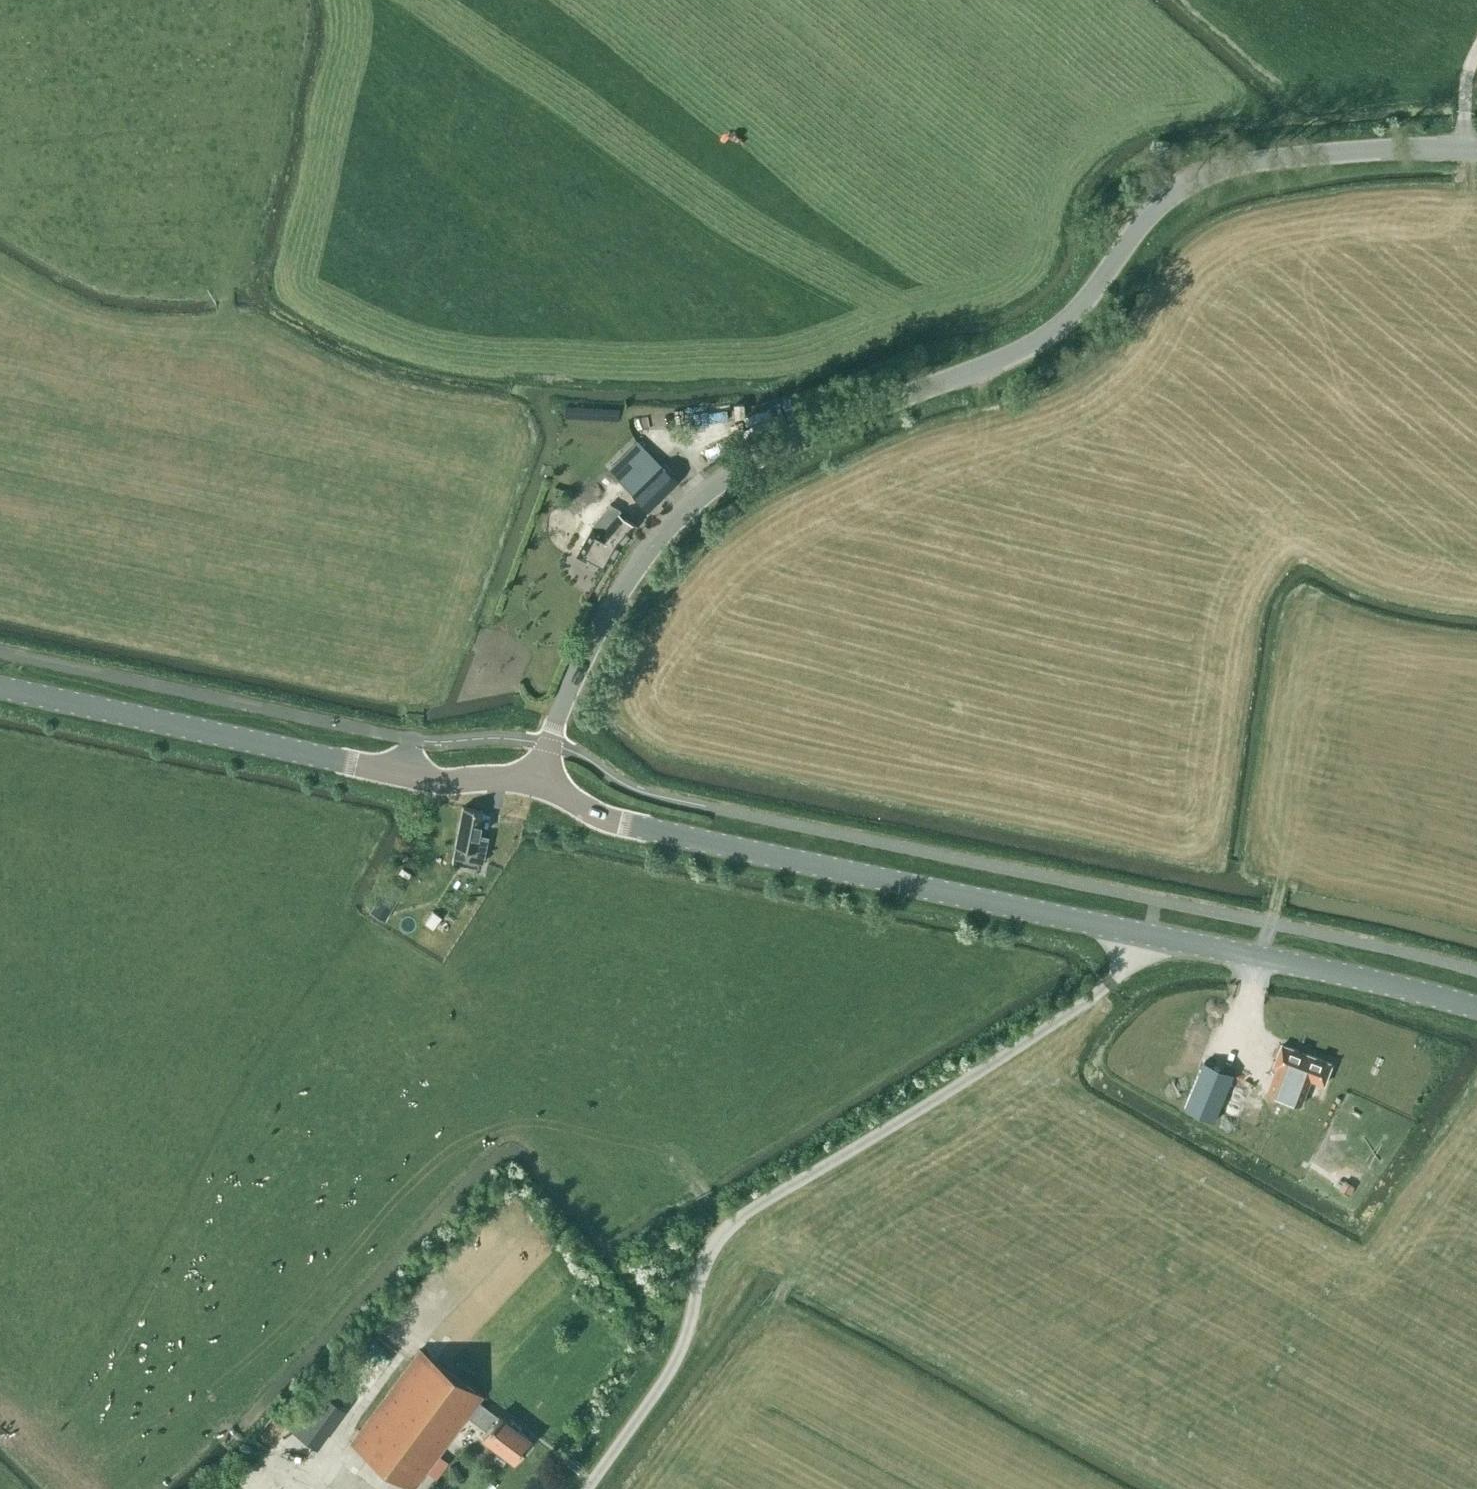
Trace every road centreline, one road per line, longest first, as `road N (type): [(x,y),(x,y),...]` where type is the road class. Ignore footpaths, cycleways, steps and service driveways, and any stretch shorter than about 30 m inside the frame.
road 1 (tertiary): [(540,785),(584,657),(642,561),(715,494),(810,433),(1034,345),(1102,285),(1155,213),(1226,169),(1347,154),(1476,151)]
road 2 (tertiary): [(1476,1009),(1370,980),(618,824),(540,785)]
road 3 (tertiary): [(540,785),(444,783),(0,689)]

